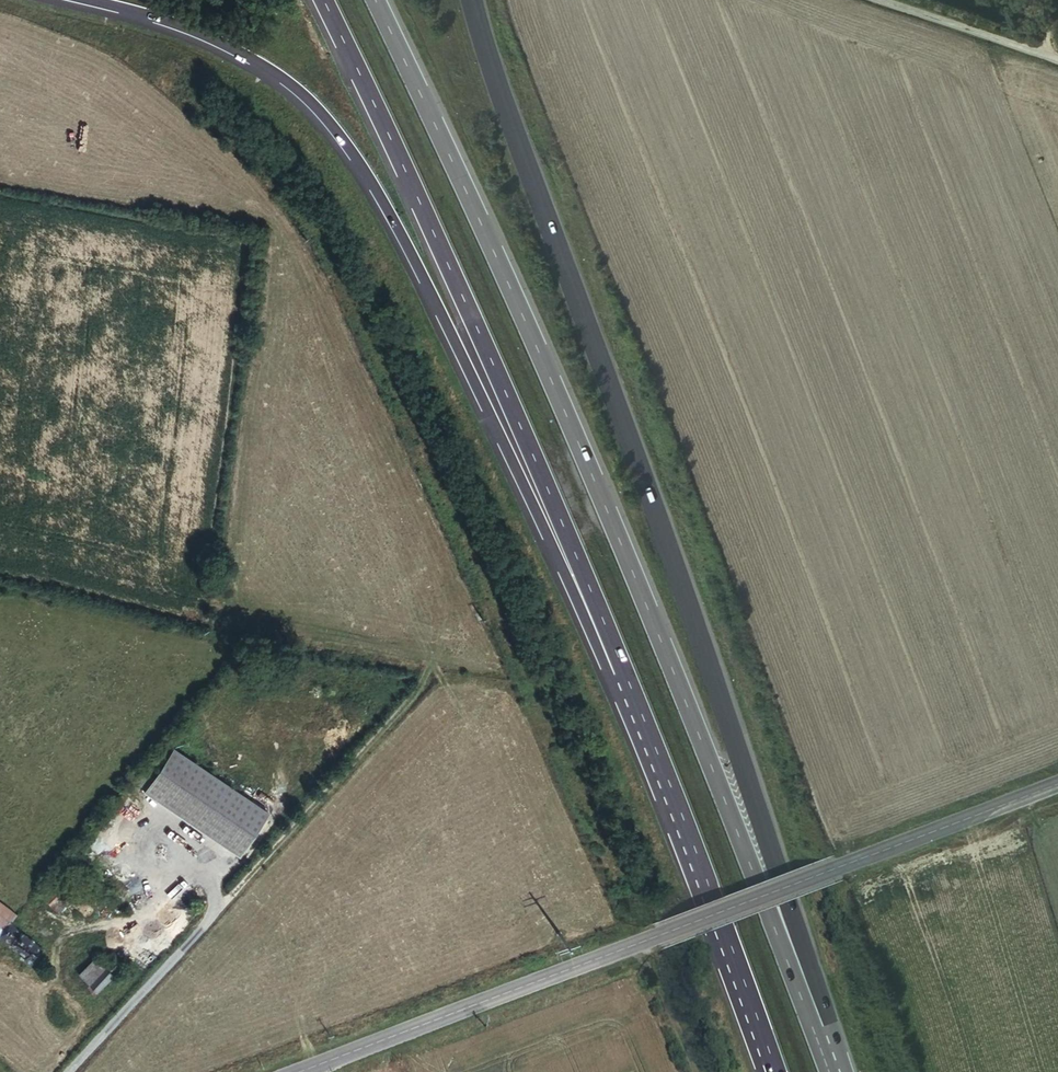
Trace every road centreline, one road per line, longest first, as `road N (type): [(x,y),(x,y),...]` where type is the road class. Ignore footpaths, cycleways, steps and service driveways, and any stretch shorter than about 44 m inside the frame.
road 1 (motorway): [(813,1031),(645,602),(449,159),(370,0)]
road 2 (motorway): [(813,1031),(813,989),(767,840),(472,0)]
road 3 (motorway): [(86,0),(187,30),(247,58),(300,92),(342,139),(419,269),(591,631),(625,676)]
road 4 (tertiary): [(1057,783),(306,1071)]
road 5 (motorway): [(321,0),(407,175),(625,676)]
road 6 (motorway): [(625,676),(776,1071)]
road 7 (track): [(227,903),(434,665)]
road 8 (unclassified): [(71,1071),(227,903)]
road 9 (unclassified): [(1057,59),(881,0)]
road 10 (track): [(694,1071),(640,945)]

